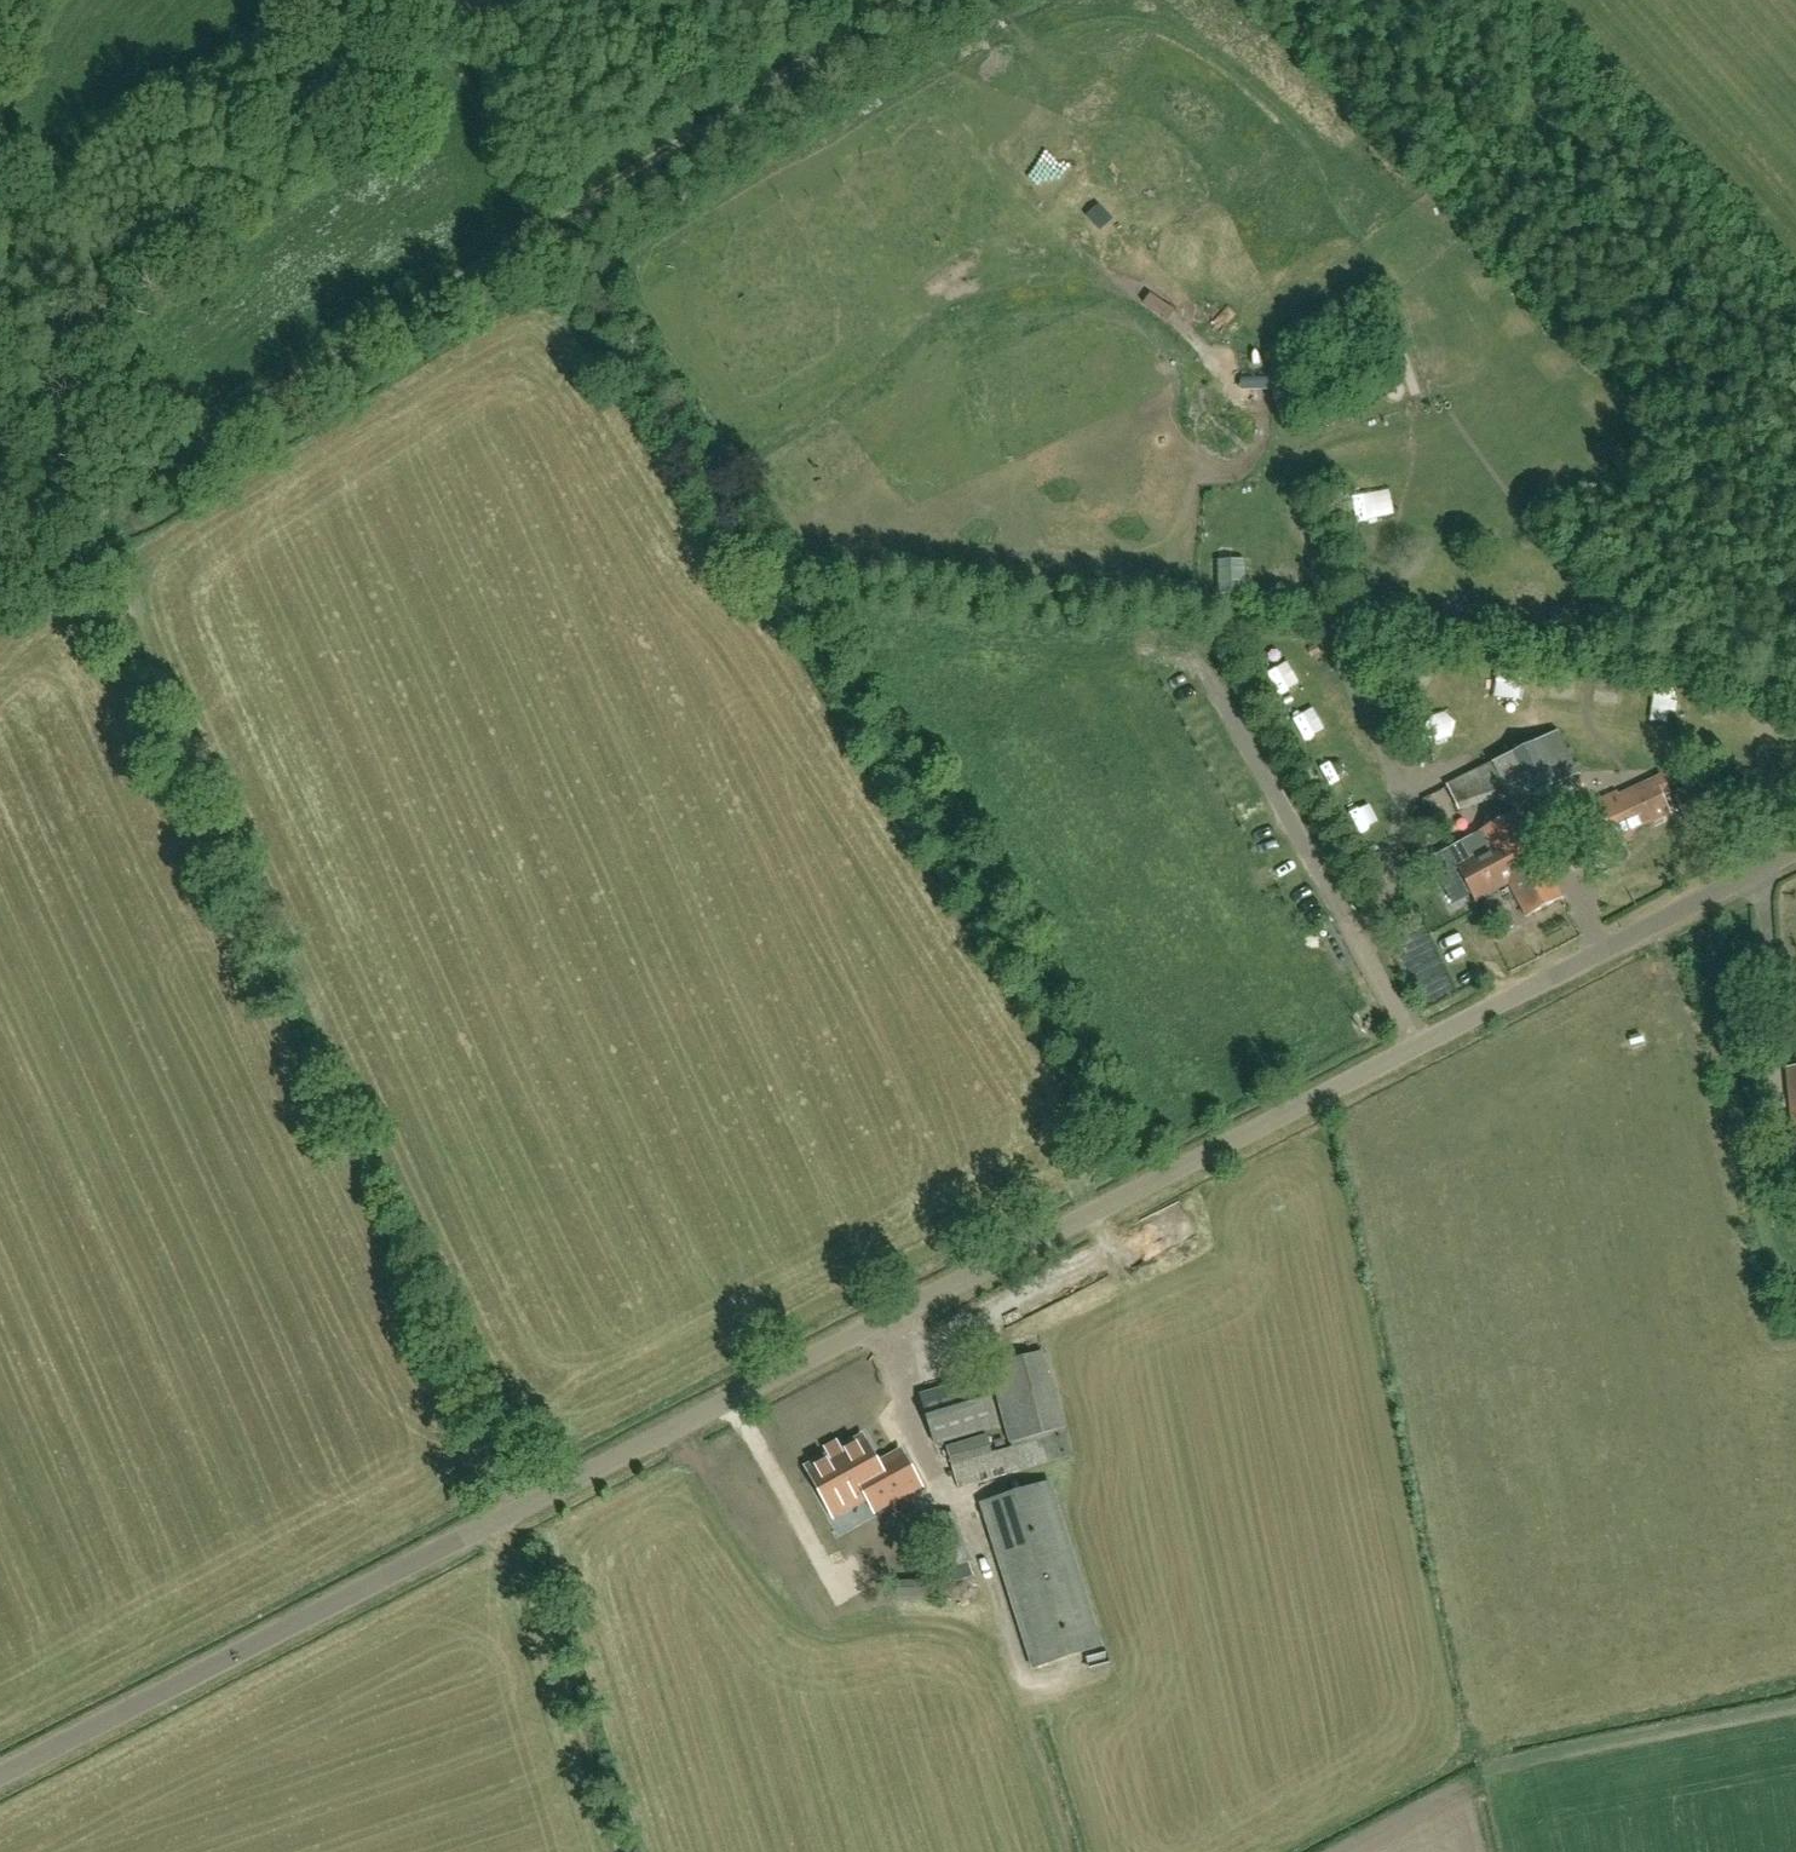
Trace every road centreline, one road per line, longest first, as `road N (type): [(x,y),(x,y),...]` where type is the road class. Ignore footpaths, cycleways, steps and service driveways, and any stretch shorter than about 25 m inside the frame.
road 1 (unclassified): [(0,1767),(1795,845)]
road 2 (track): [(0,585),(64,529),(603,183),(906,0)]

